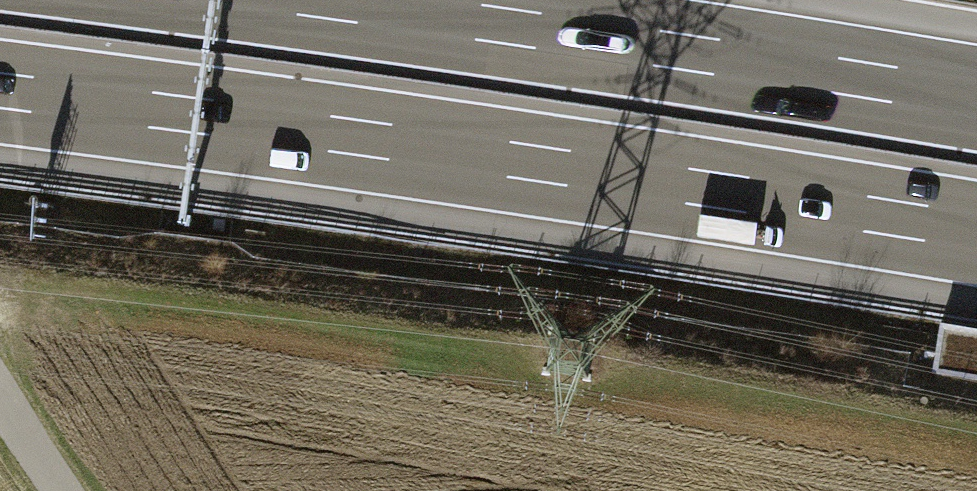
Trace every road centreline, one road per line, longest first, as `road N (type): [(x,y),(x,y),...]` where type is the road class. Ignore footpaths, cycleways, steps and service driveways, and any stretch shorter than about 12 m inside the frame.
road 1 (motorway): [(0,92),(976,234)]
road 2 (motorway): [(976,99),(319,0)]

